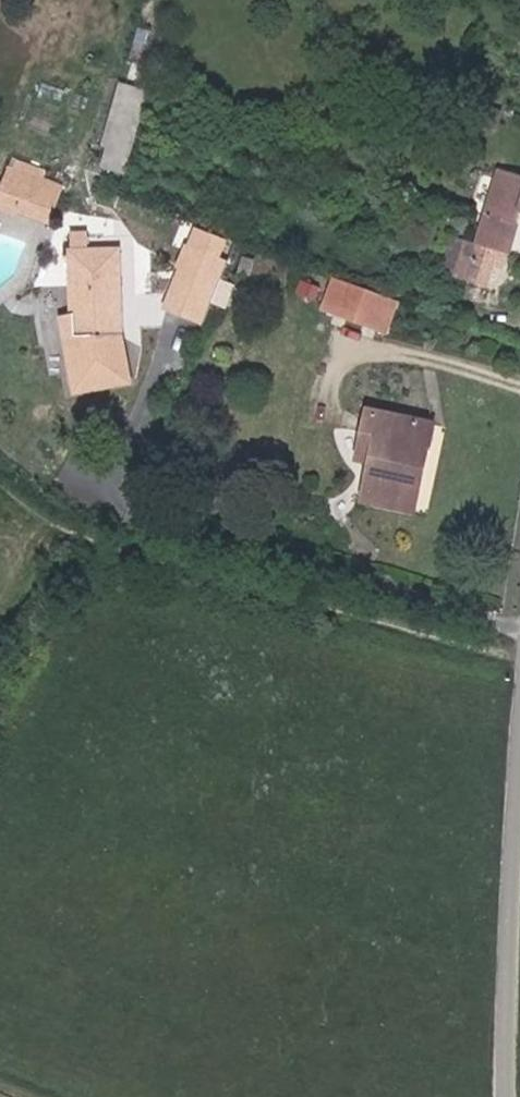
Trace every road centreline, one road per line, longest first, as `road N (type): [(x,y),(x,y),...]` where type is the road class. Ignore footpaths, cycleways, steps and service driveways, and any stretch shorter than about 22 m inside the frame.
road 1 (track): [(0,483),(55,523),(519,656)]
road 2 (unclassified): [(519,812),(511,1096)]

